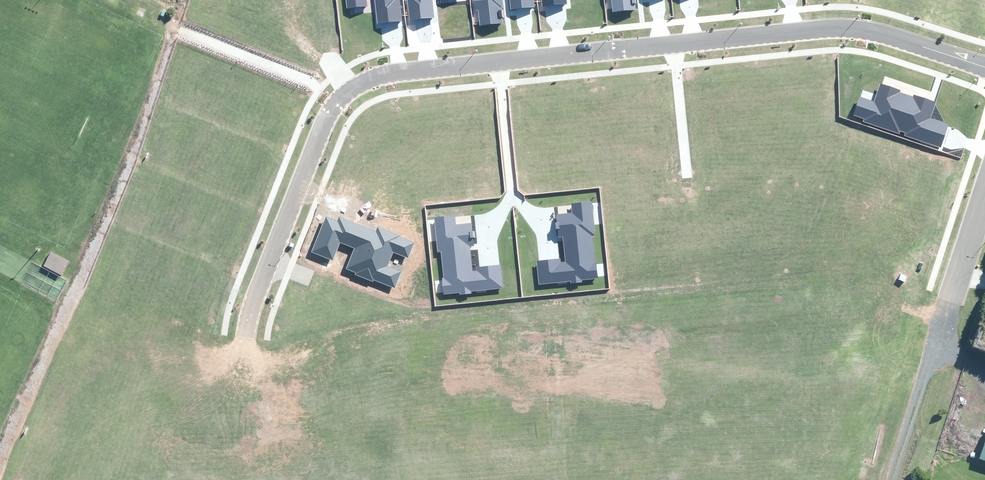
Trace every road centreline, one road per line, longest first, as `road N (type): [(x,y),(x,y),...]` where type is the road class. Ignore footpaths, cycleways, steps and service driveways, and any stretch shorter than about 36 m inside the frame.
road 1 (residential): [(984,64),(851,28),(363,81),(330,109),(245,333)]
road 2 (unknown): [(245,333),(252,386),(266,404),(315,420),(920,396)]
road 3 (unclassified): [(892,479),(984,199)]

